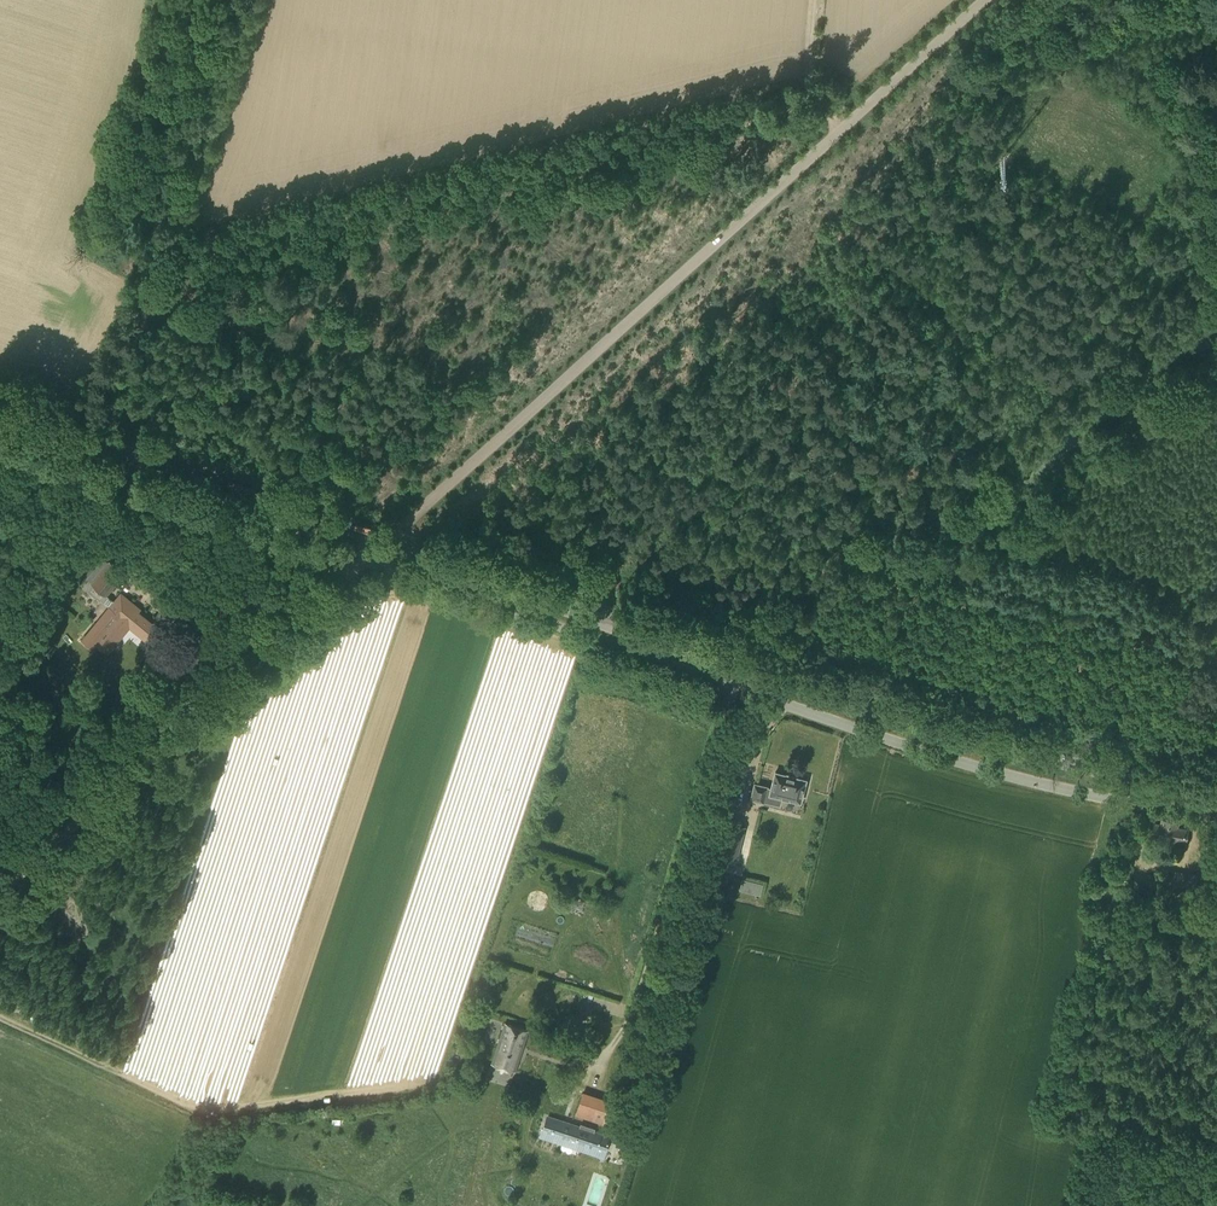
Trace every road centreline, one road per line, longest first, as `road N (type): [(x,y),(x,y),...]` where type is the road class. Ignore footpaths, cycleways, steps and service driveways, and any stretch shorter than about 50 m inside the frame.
road 1 (primary): [(1216,787),(943,733),(0,410)]
road 2 (unclassified): [(1216,821),(970,768),(363,562)]
road 3 (track): [(401,525),(847,123)]
road 4 (unclassified): [(0,888),(363,562)]
road 5 (unclassified): [(363,562),(0,431)]
road 6 (track): [(872,100),(984,0)]
road 7 (track): [(0,1014),(118,1071)]

